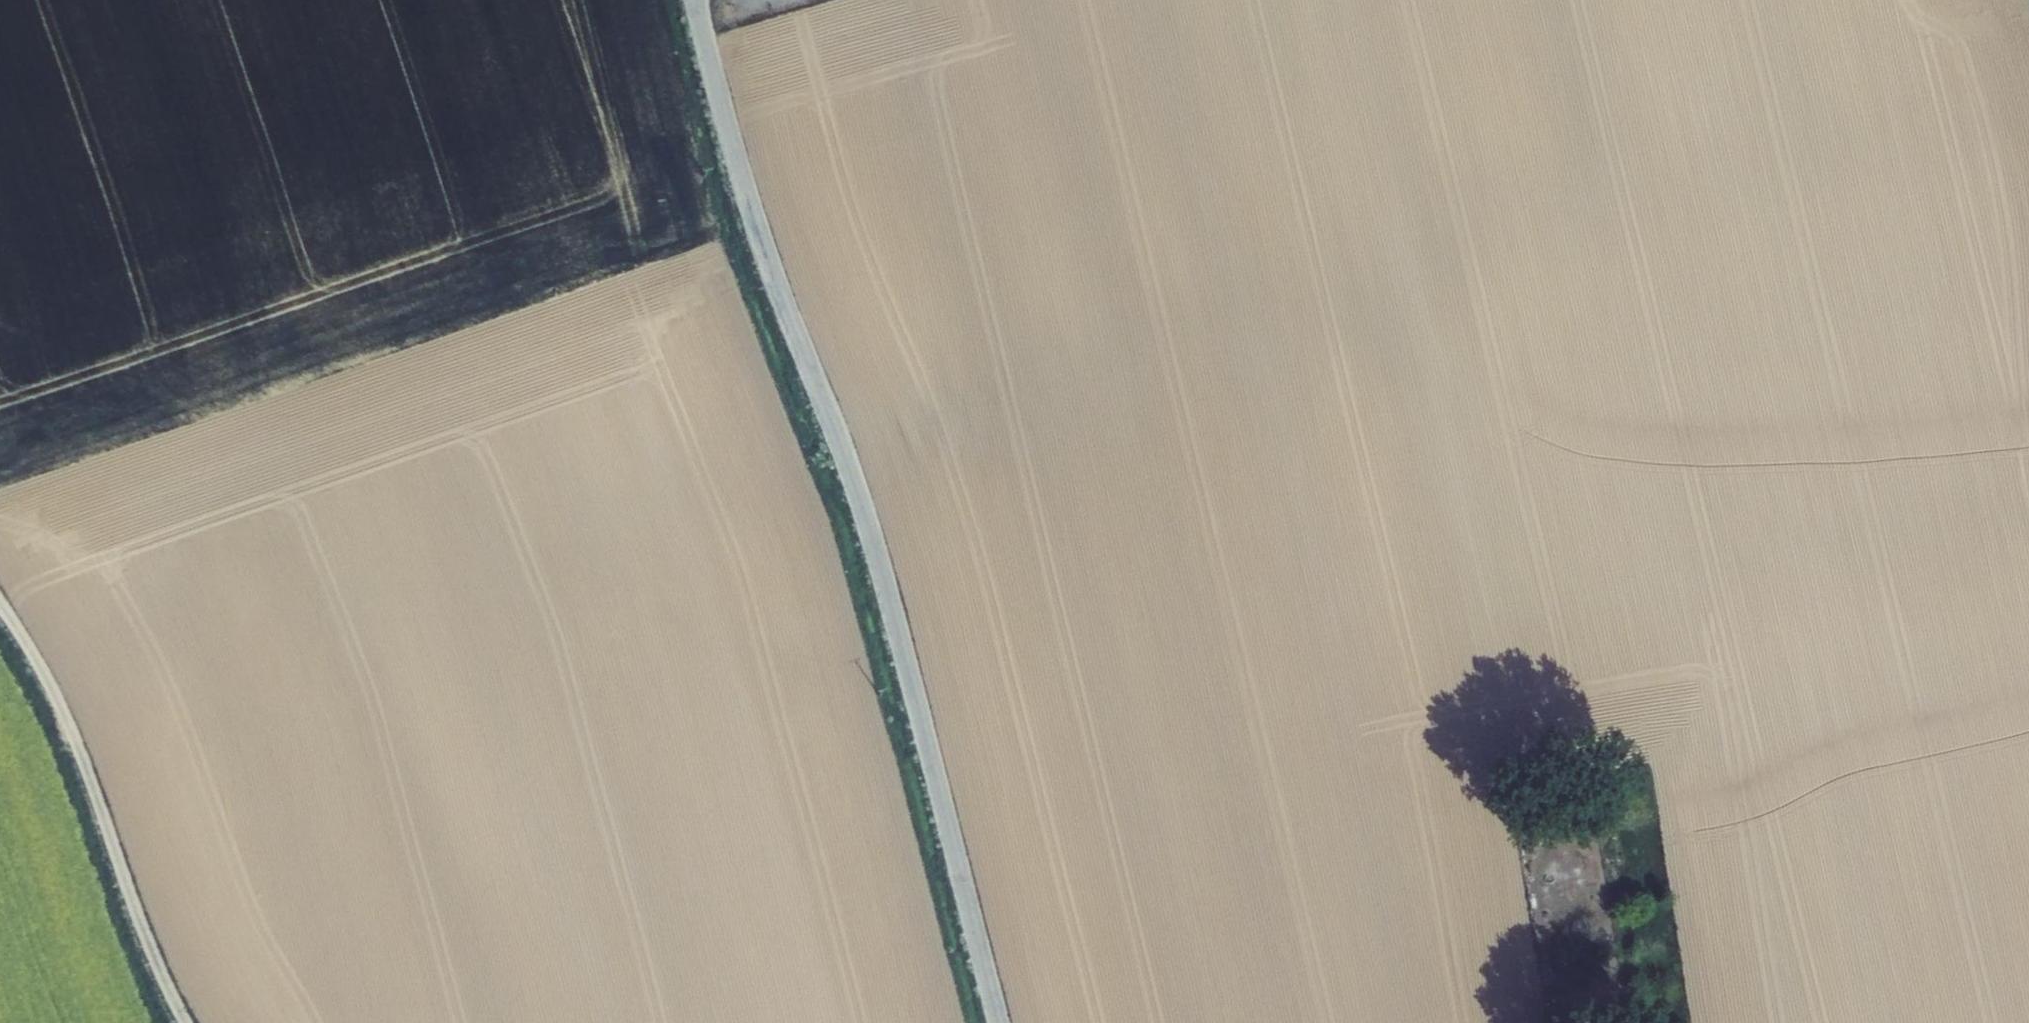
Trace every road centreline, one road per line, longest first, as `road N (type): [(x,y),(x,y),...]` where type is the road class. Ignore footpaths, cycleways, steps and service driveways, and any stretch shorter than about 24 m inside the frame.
road 1 (unclassified): [(1000,1022),(881,567),(754,219),(696,0)]
road 2 (unclassified): [(187,1022),(60,703),(0,603)]

